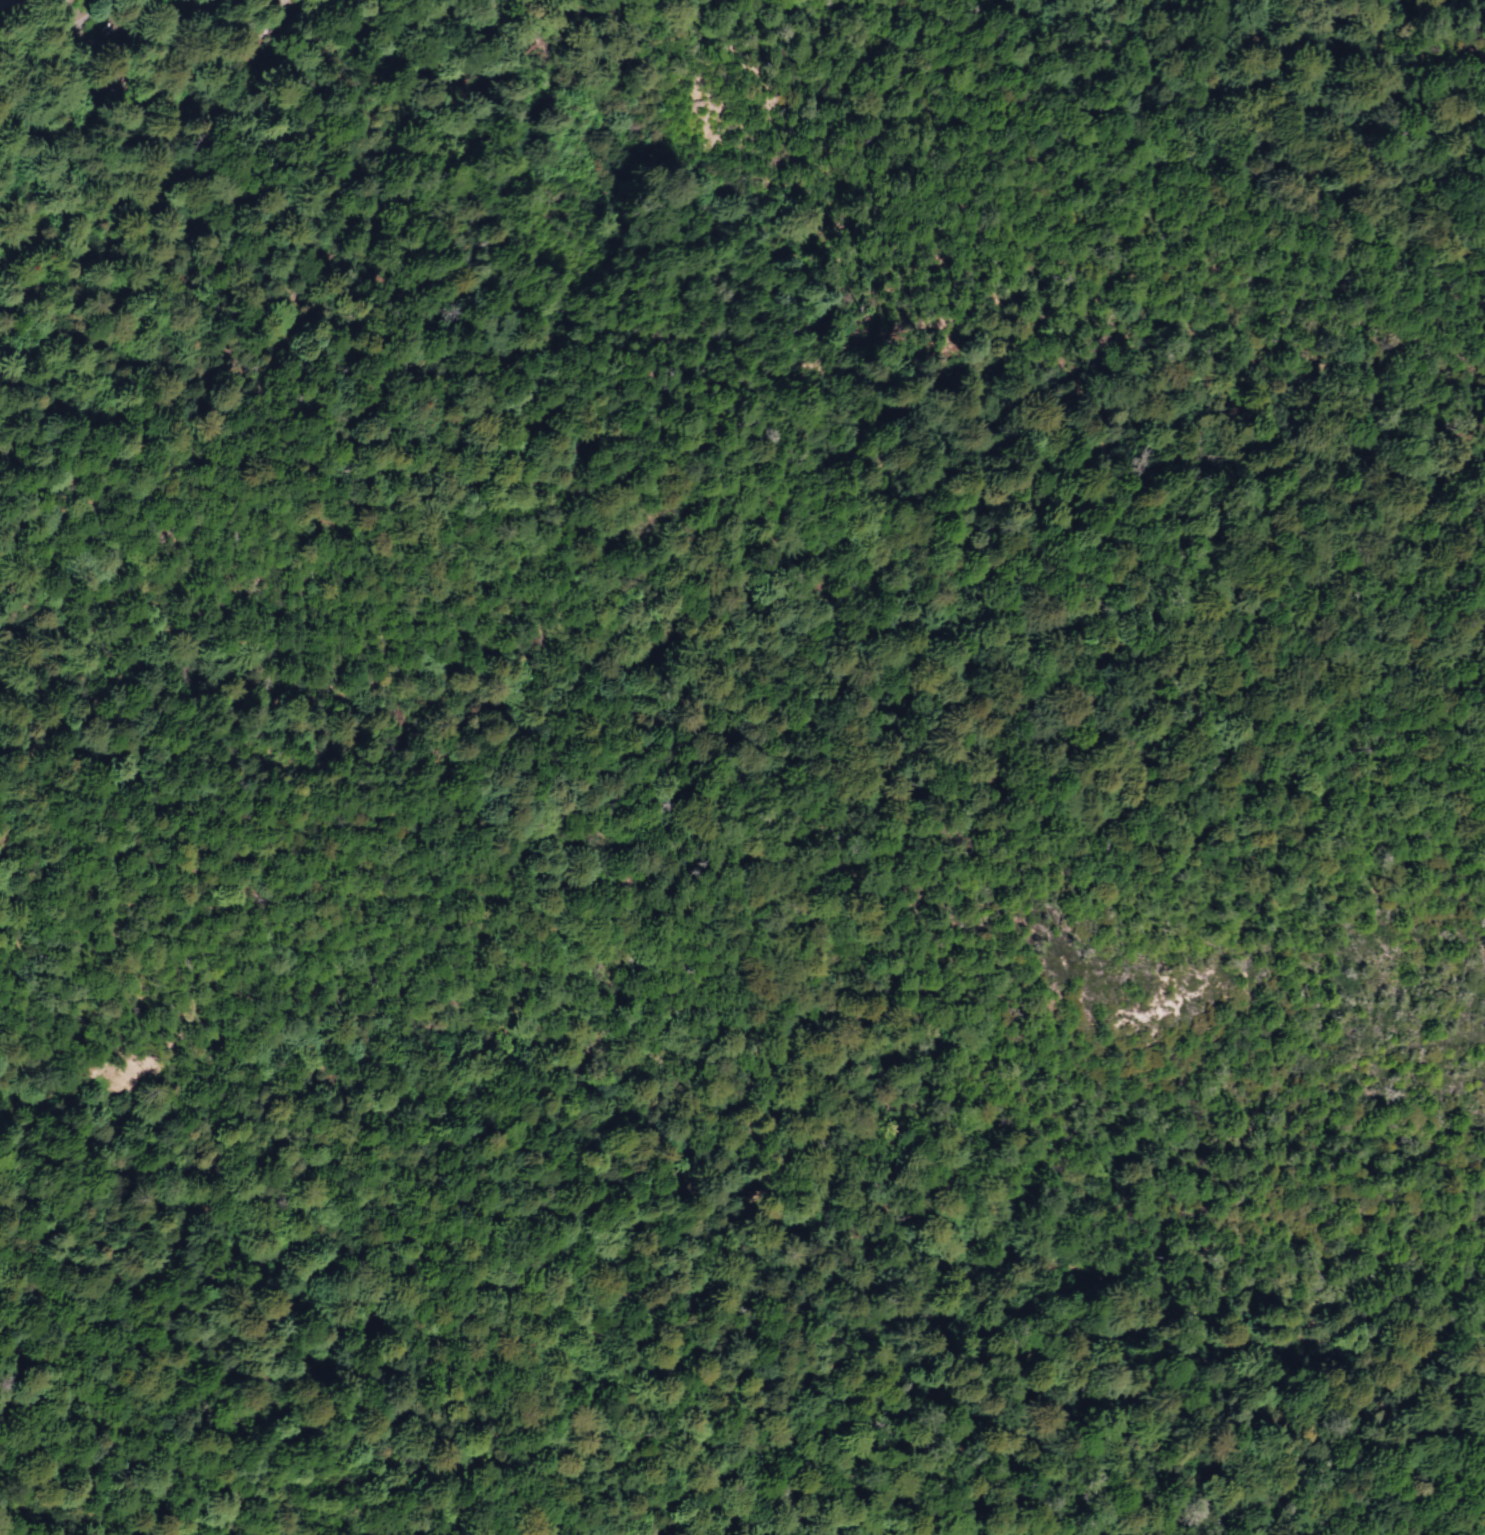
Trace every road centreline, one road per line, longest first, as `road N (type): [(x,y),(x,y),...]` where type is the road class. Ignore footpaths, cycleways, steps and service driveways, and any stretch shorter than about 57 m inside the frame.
road 1 (residential): [(0,76),(111,0)]

